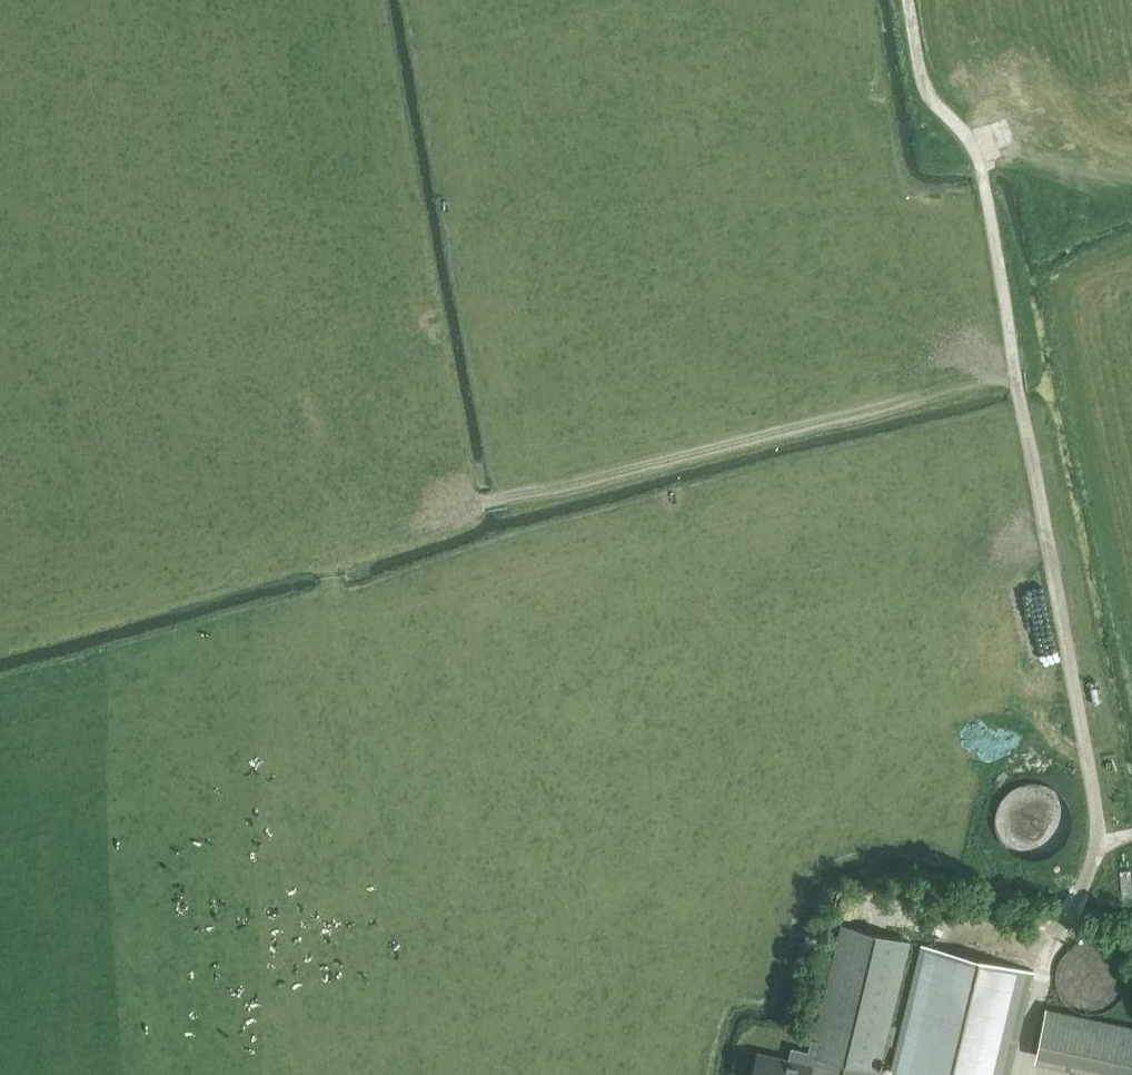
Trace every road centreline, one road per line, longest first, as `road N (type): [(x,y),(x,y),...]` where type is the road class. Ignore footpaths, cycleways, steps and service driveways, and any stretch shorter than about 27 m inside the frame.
road 1 (track): [(1056,939),(1091,865),(1098,811),(981,171),(967,135),(922,83),(908,0)]

